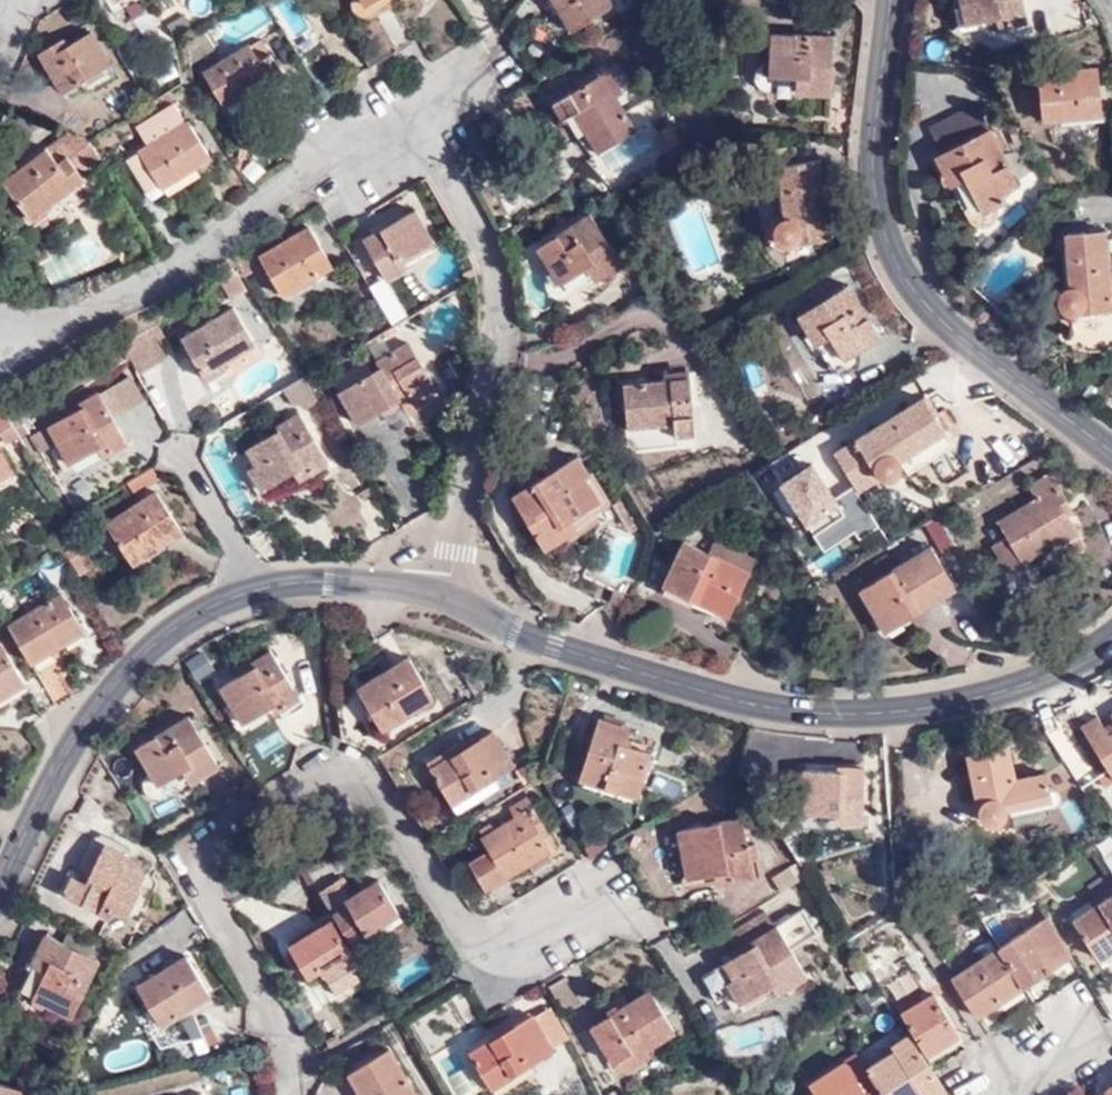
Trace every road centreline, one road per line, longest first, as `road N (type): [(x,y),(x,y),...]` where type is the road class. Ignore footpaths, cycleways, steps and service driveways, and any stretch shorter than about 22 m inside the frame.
road 1 (residential): [(455,597),(509,312),(490,239),(430,141),(402,132),(370,138),(179,265),(63,325),(19,325)]
road 2 (residential): [(606,888),(484,961),(373,783),(338,775),(209,850),(197,879),(296,1066),(294,1094)]
road 3 (tertiary): [(1111,643),(1072,670),(955,707),(871,717),(769,709),(568,650),(455,597)]
road 4 (tertiary): [(455,597),(319,582),(256,589),(180,624),(87,718),(0,887)]
road 5 (tertiary): [(892,0),(881,158),(890,233),(911,277),(951,326),(1111,451)]

